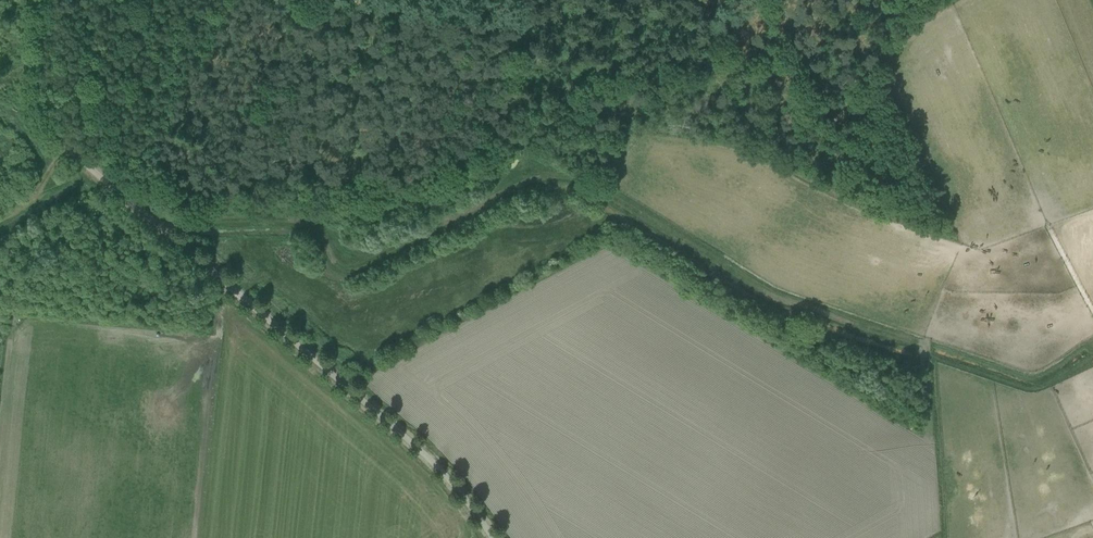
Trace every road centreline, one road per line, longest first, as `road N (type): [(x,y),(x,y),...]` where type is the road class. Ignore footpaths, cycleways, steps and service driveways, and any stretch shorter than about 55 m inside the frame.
road 1 (unclassified): [(503,537),(459,475),(69,149),(48,97),(44,0)]

